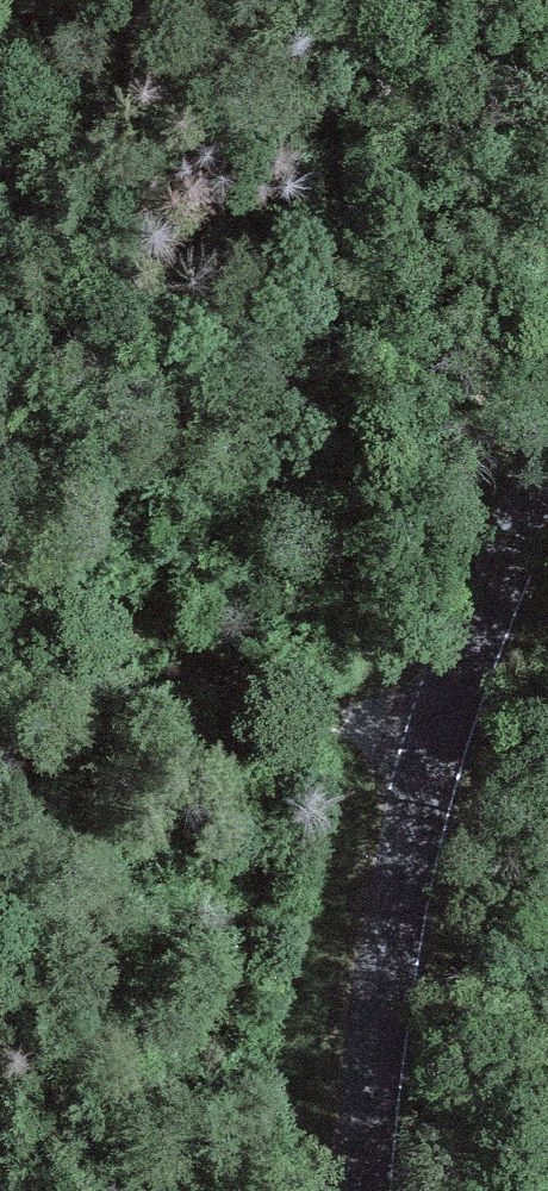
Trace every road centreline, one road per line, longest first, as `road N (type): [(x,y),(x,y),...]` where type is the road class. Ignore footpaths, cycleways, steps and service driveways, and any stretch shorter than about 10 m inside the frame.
road 1 (track): [(421,775),(377,689),(352,608),(346,452),(353,57),(346,0)]
road 2 (tertiary): [(547,442),(421,775),(395,879),(363,1122),(362,1190)]
road 3 (track): [(421,775),(104,605),(0,539)]

